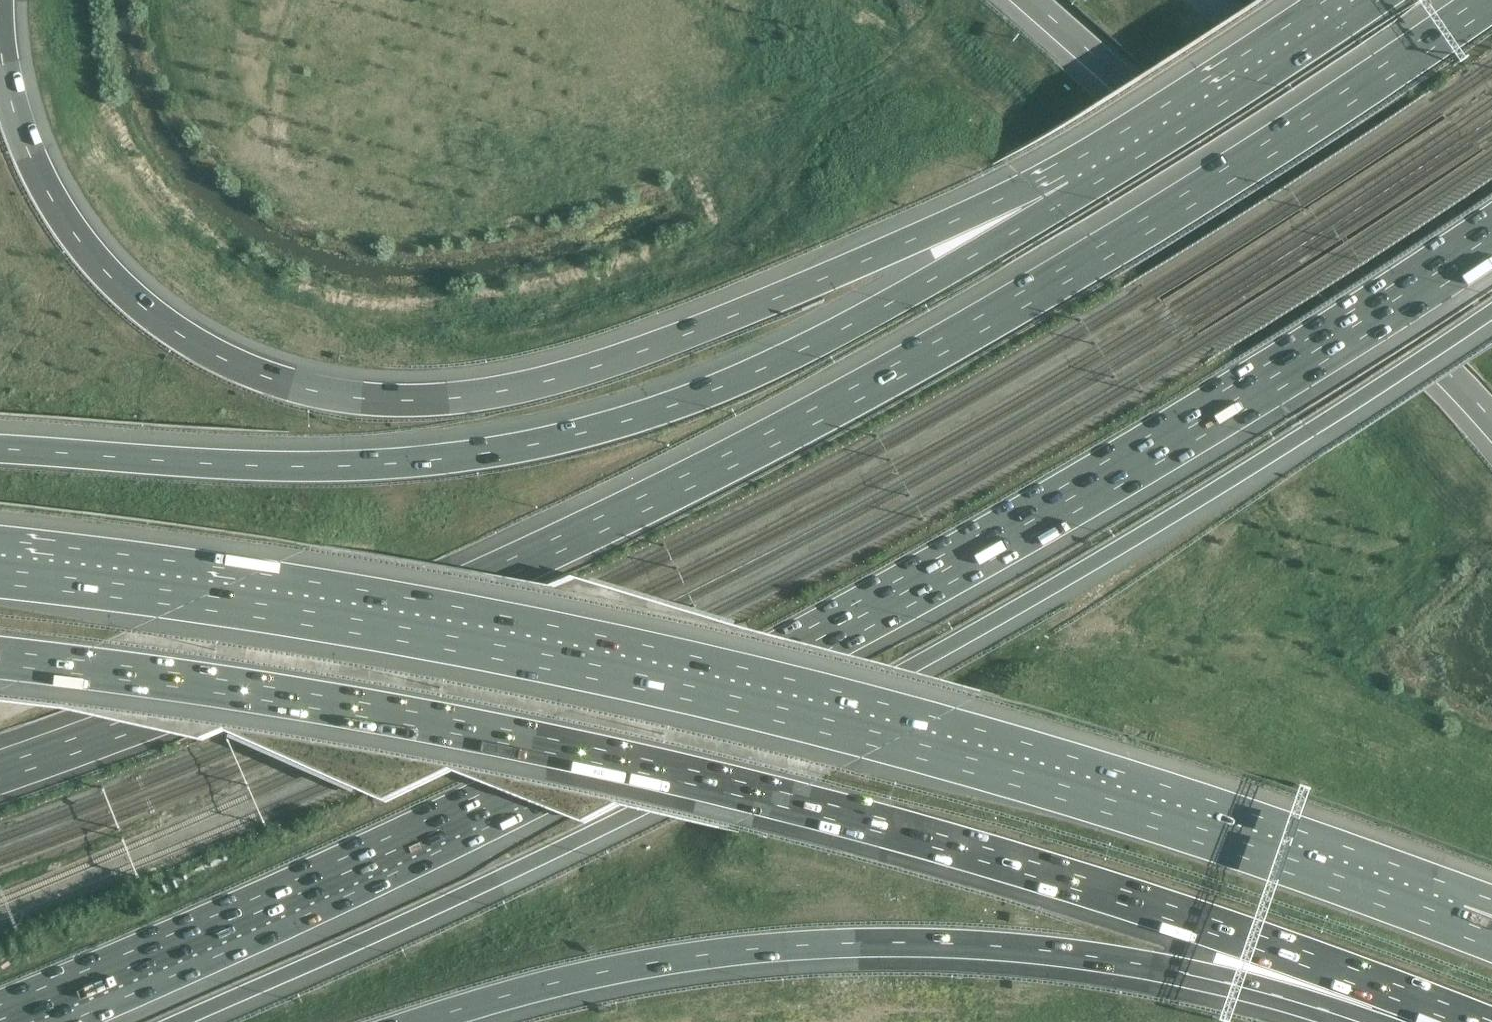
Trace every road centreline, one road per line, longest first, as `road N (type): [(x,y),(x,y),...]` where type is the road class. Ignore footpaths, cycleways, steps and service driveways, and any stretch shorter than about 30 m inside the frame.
road 1 (motorway): [(0,1019),(535,783),(862,617),(1257,386),(1491,235)]
road 2 (motorway): [(1489,0),(1117,247),(730,460),(307,661),(0,773)]
road 3 (motorway): [(1491,939),(1322,877),(887,743),(414,638),(0,575)]
road 4 (motorway): [(0,658),(206,682),(781,799),(1071,881),(1472,1021)]
road 5 (motorway): [(180,1021),(621,817),(909,670),(1201,499),(1491,308)]
road 6 (motorway): [(1073,195),(924,235),(813,285),(554,380),(413,401),(315,393),(184,339),(112,281),(79,241),(17,116),(0,0)]
road 7 (motorway): [(1073,195),(836,333),(662,412),(586,434),(366,467),(0,452)]
road 8 (motorway): [(423,1021),(658,962),(893,942),(1105,959),(1409,1021)]
road 9 (motorway): [(1030,0),(1365,280),(1491,422)]
road 10 (motorway): [(1376,0),(1073,195)]

